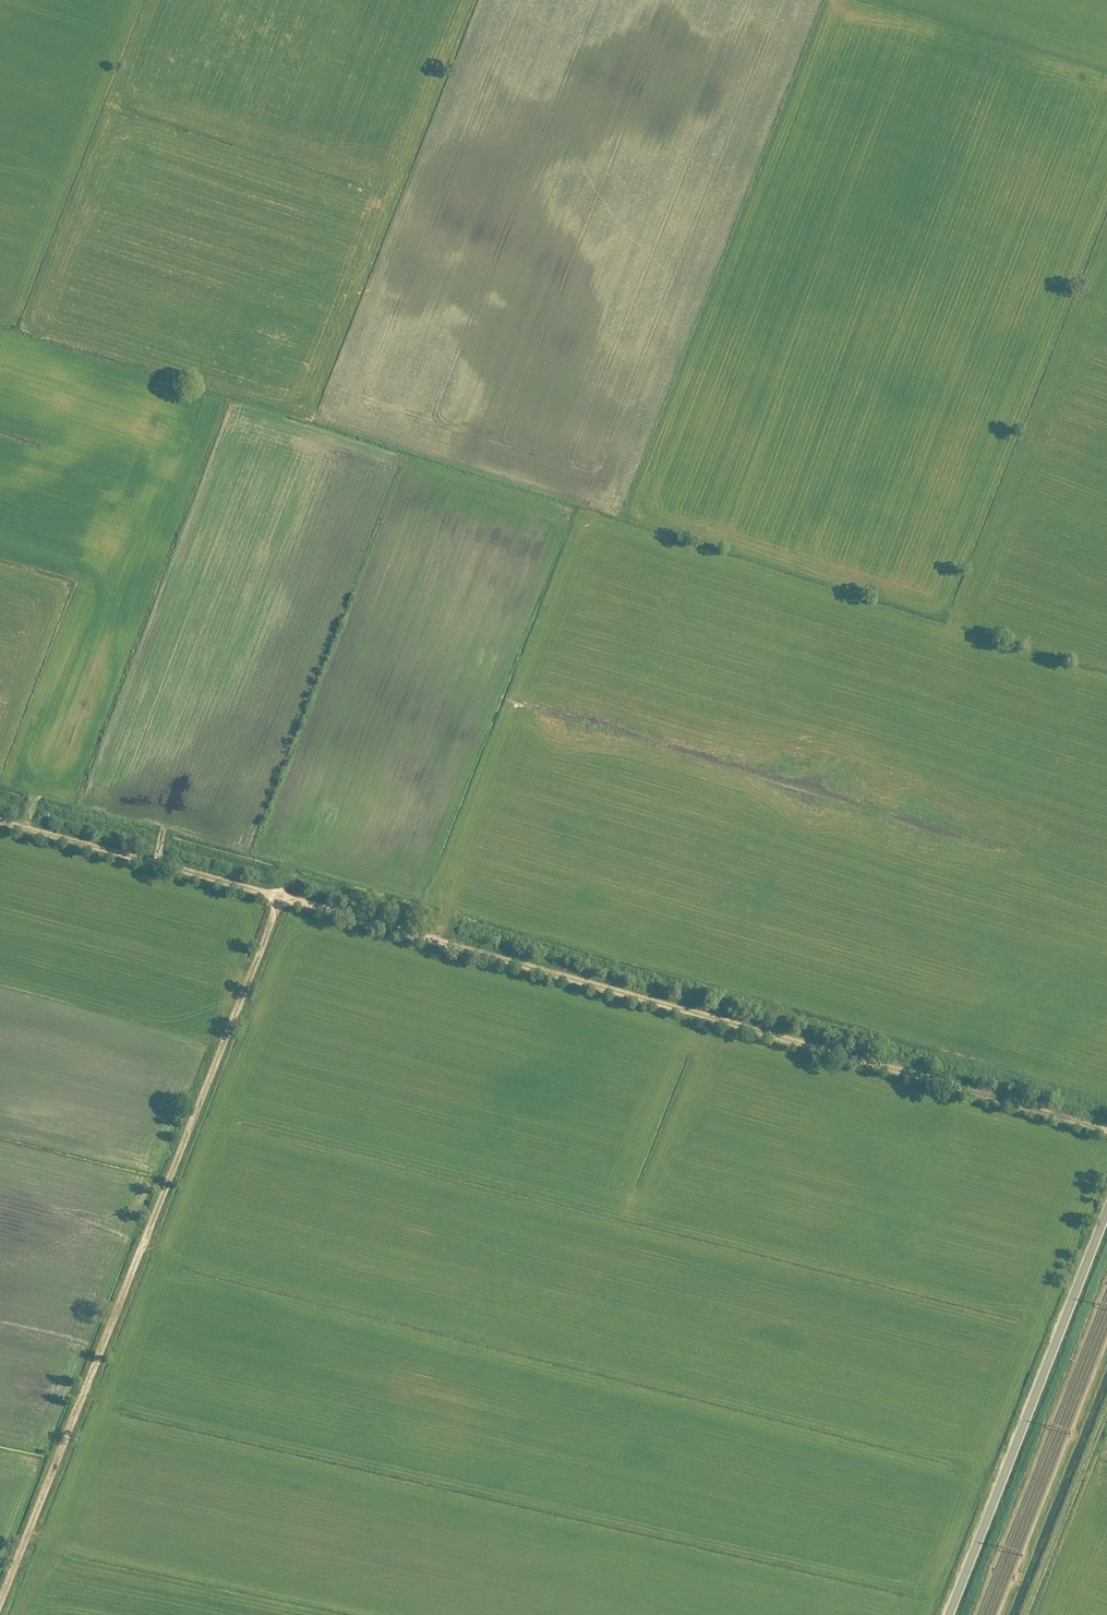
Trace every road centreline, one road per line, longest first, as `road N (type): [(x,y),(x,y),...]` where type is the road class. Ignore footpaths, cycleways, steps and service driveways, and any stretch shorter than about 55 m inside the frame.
road 1 (track): [(0,822),(1106,1134)]
road 2 (track): [(280,899),(0,1601)]
road 3 (unclassified): [(948,1614),(1106,1209)]
road 4 (track): [(1027,1614),(1106,1414)]

